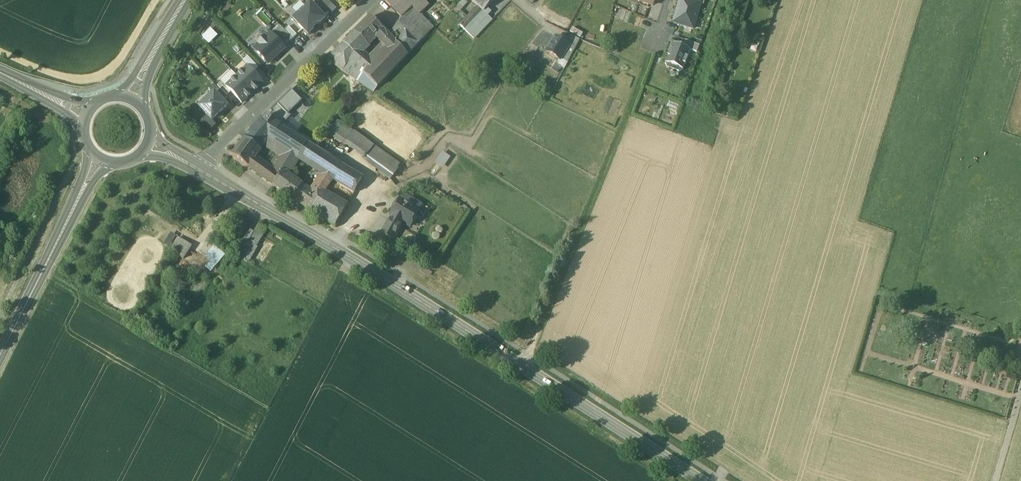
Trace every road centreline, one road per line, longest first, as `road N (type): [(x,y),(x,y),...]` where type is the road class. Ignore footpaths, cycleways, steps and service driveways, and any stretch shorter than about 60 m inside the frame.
road 1 (tertiary): [(200,169),(390,280),(703,480)]
road 2 (track): [(656,42),(530,370)]
road 3 (residential): [(371,0),(200,169)]
road 4 (secondary): [(102,157),(0,355)]
road 5 (track): [(0,52),(80,83),(100,80),(156,0)]

